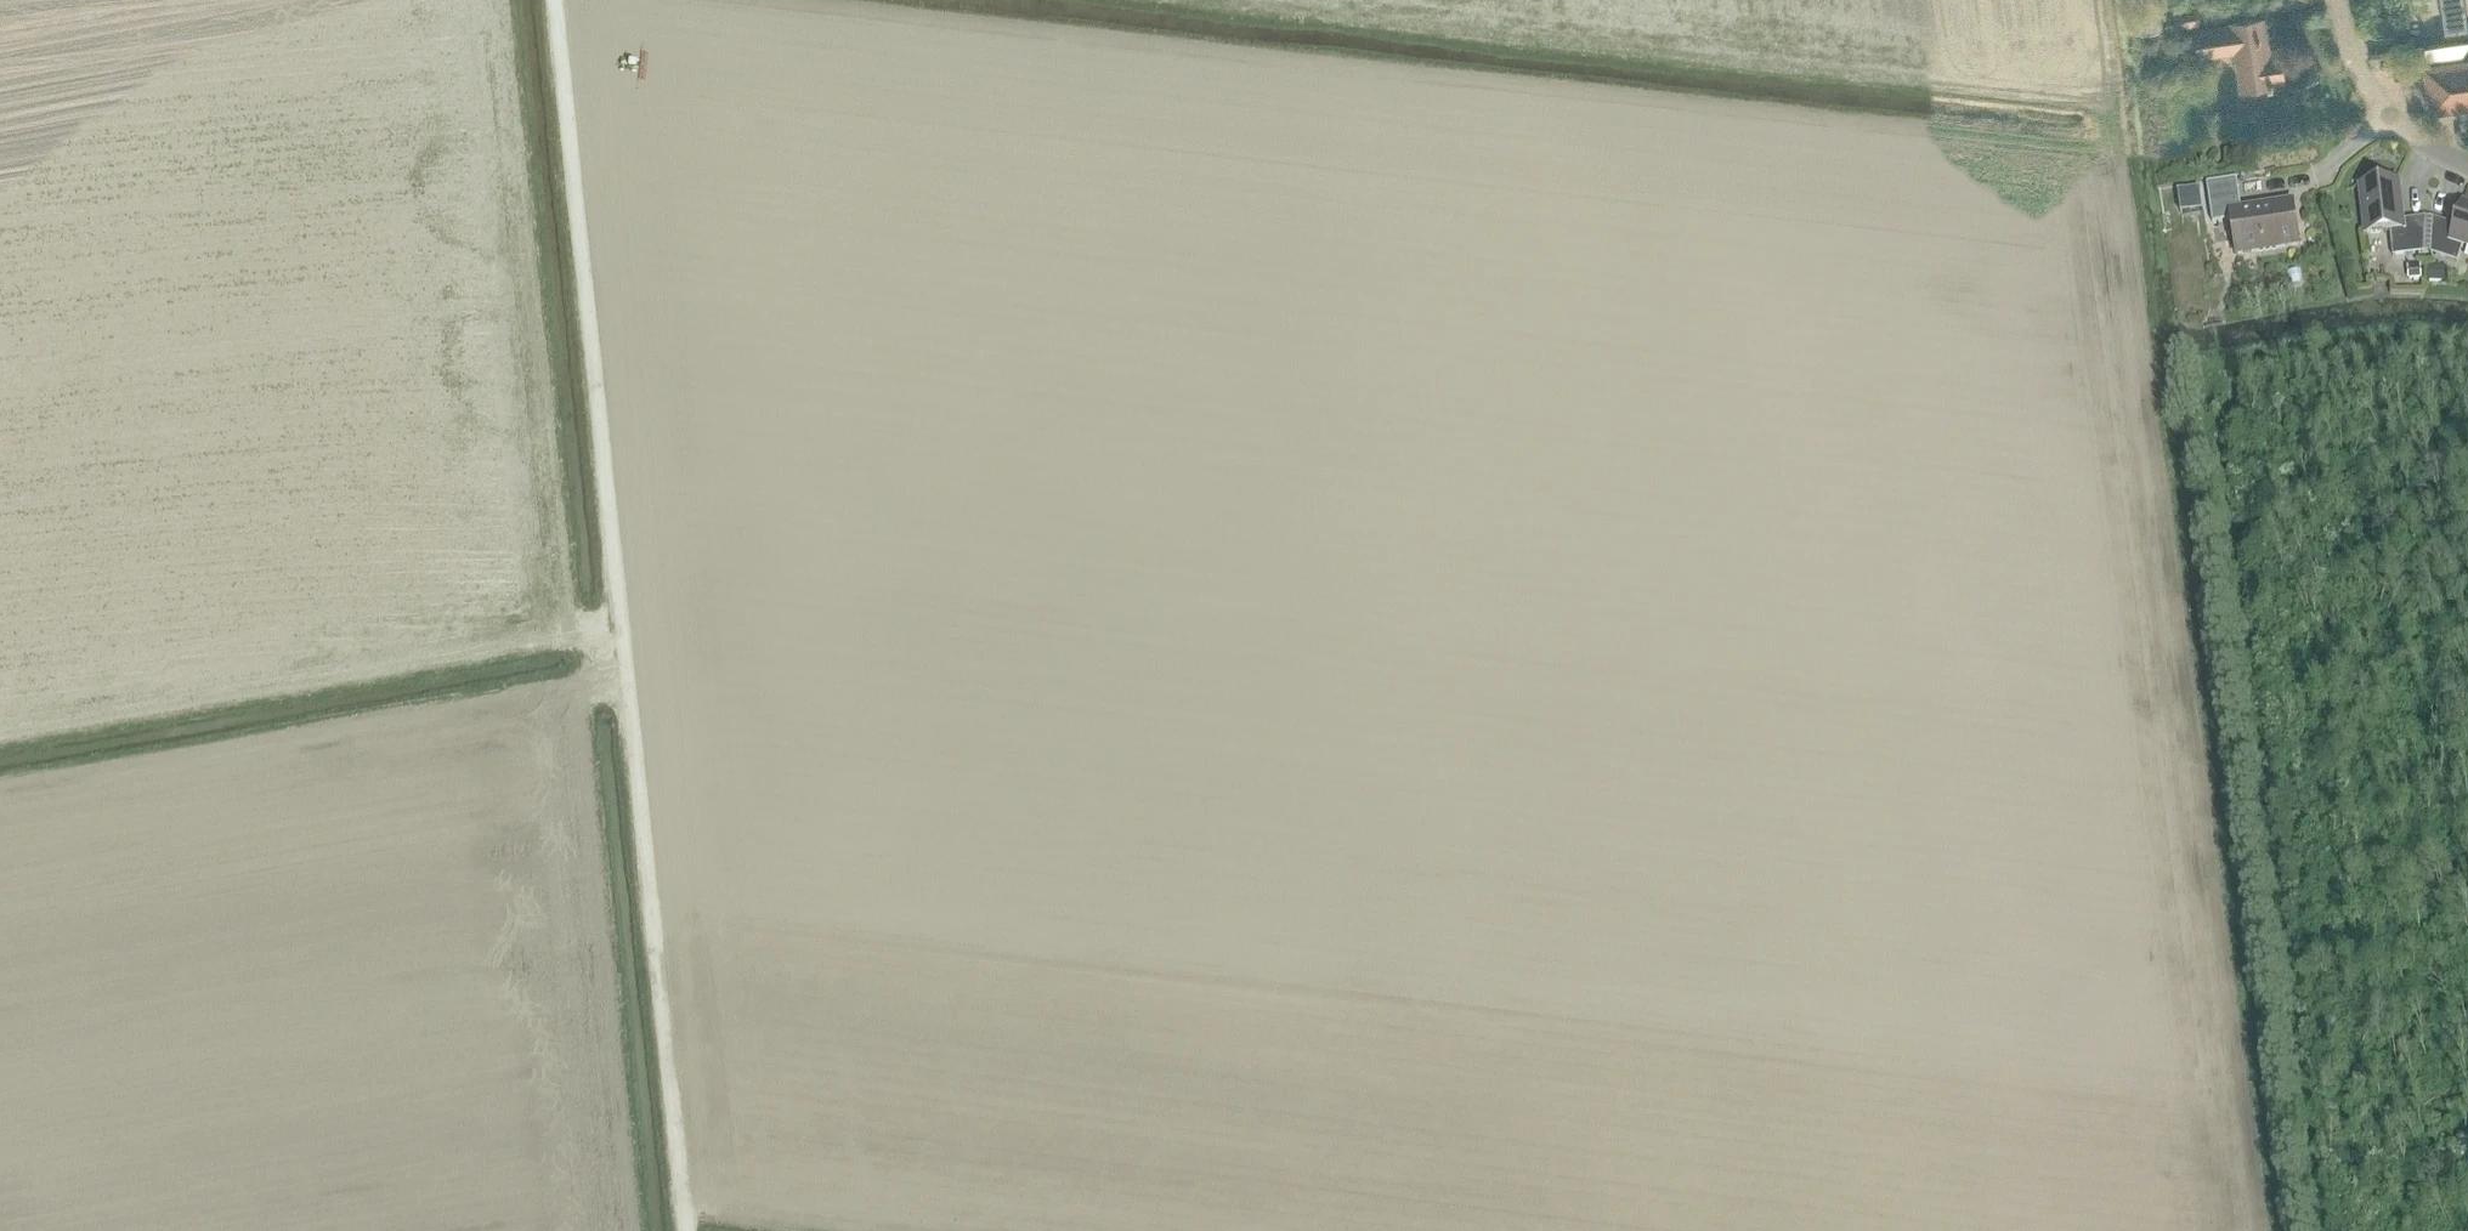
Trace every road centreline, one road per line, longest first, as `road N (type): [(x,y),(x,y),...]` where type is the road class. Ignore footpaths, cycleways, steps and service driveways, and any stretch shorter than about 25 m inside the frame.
road 1 (residential): [(2467,162),(2383,121),(2353,62),(2339,0)]

